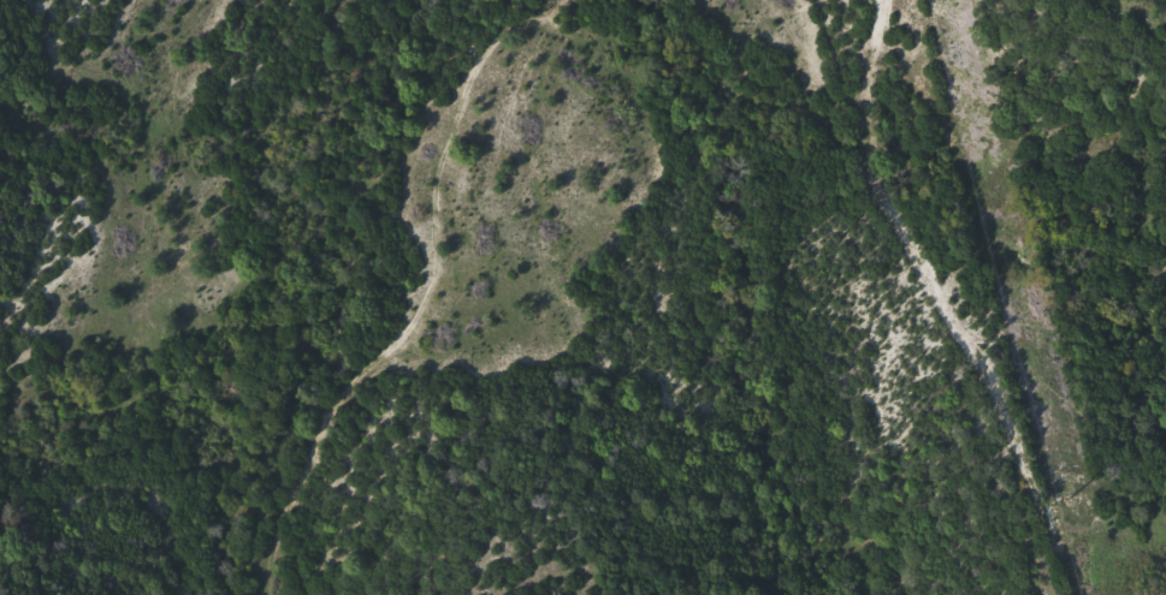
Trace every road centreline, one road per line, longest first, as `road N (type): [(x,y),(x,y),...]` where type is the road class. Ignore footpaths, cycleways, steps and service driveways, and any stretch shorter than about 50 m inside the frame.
road 1 (residential): [(1165,488),(1059,483),(1019,456),(977,364),(933,303),(893,221),(819,0)]

